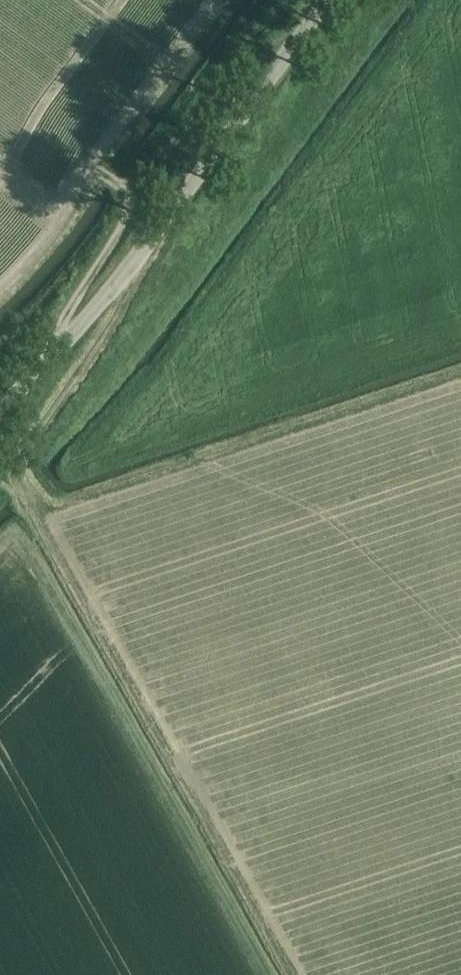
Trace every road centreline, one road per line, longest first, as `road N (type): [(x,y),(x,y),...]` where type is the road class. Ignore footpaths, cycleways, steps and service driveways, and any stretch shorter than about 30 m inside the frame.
road 1 (unclassified): [(0,412),(122,277),(329,0)]
road 2 (track): [(42,369),(129,216),(121,186),(100,172)]

